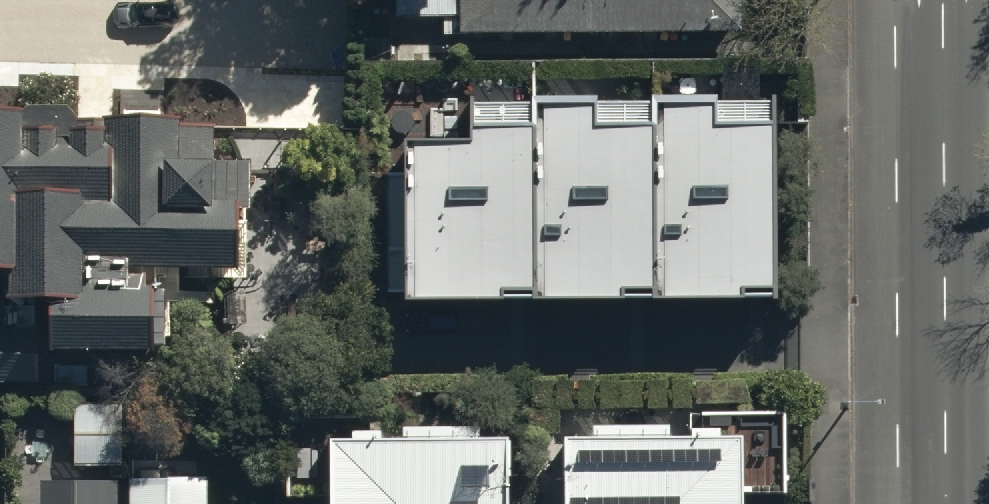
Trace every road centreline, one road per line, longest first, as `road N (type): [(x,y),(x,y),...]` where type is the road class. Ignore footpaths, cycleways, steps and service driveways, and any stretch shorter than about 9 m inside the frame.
road 1 (secondary): [(944,0),(947,503)]

